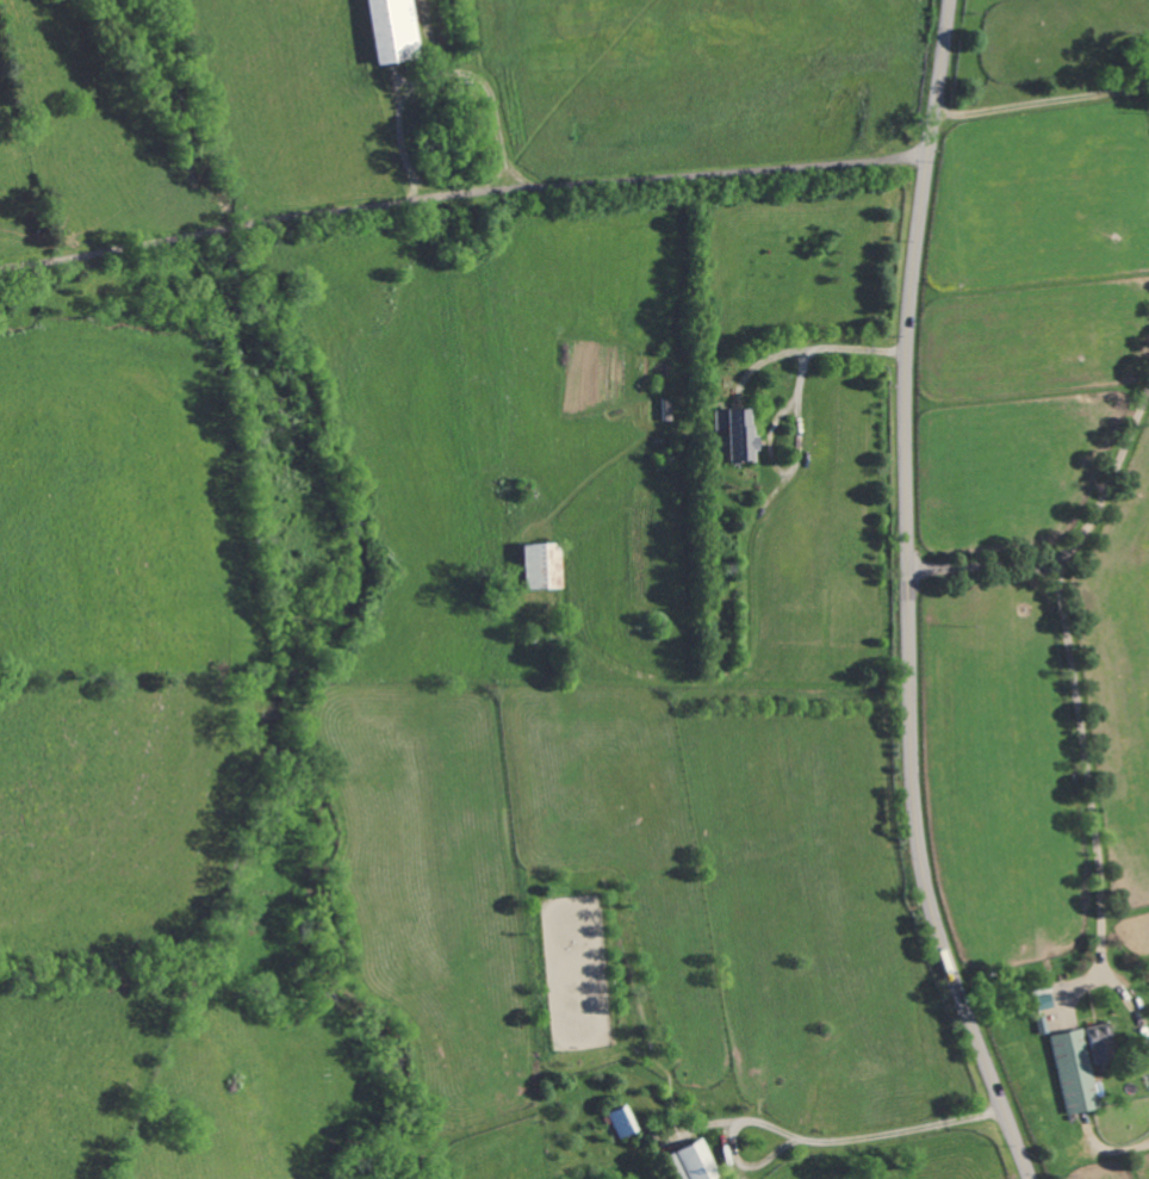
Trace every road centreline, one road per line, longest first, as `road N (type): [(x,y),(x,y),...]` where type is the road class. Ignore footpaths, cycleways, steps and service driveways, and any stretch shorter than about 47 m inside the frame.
road 1 (secondary): [(949,0),(907,323),(913,801),(949,970),(1032,1178)]

